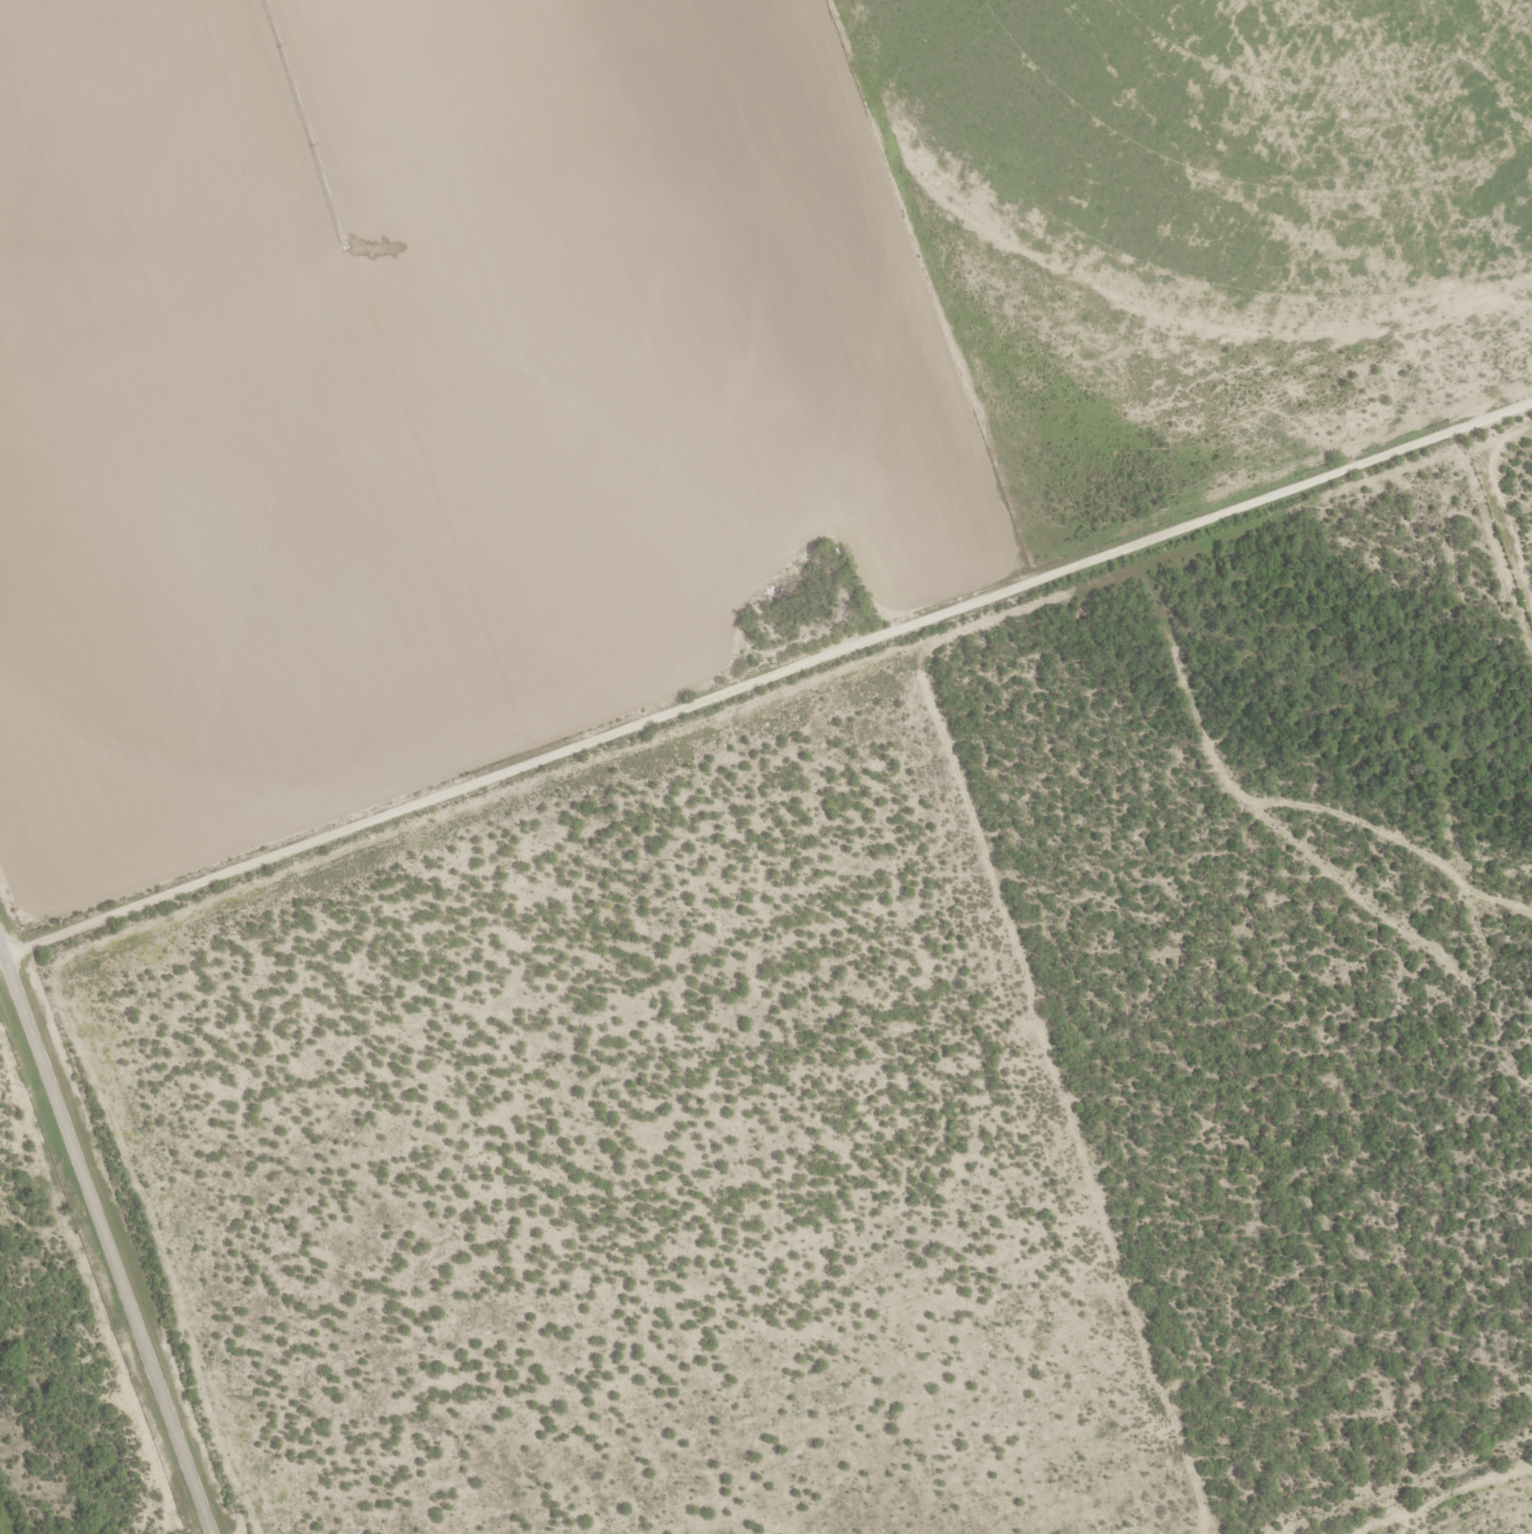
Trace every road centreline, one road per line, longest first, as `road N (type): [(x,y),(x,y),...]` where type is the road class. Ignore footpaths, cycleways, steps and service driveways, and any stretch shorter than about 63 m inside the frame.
road 1 (residential): [(0,956),(1531,402)]
road 2 (tertiary): [(0,928),(218,1533)]

